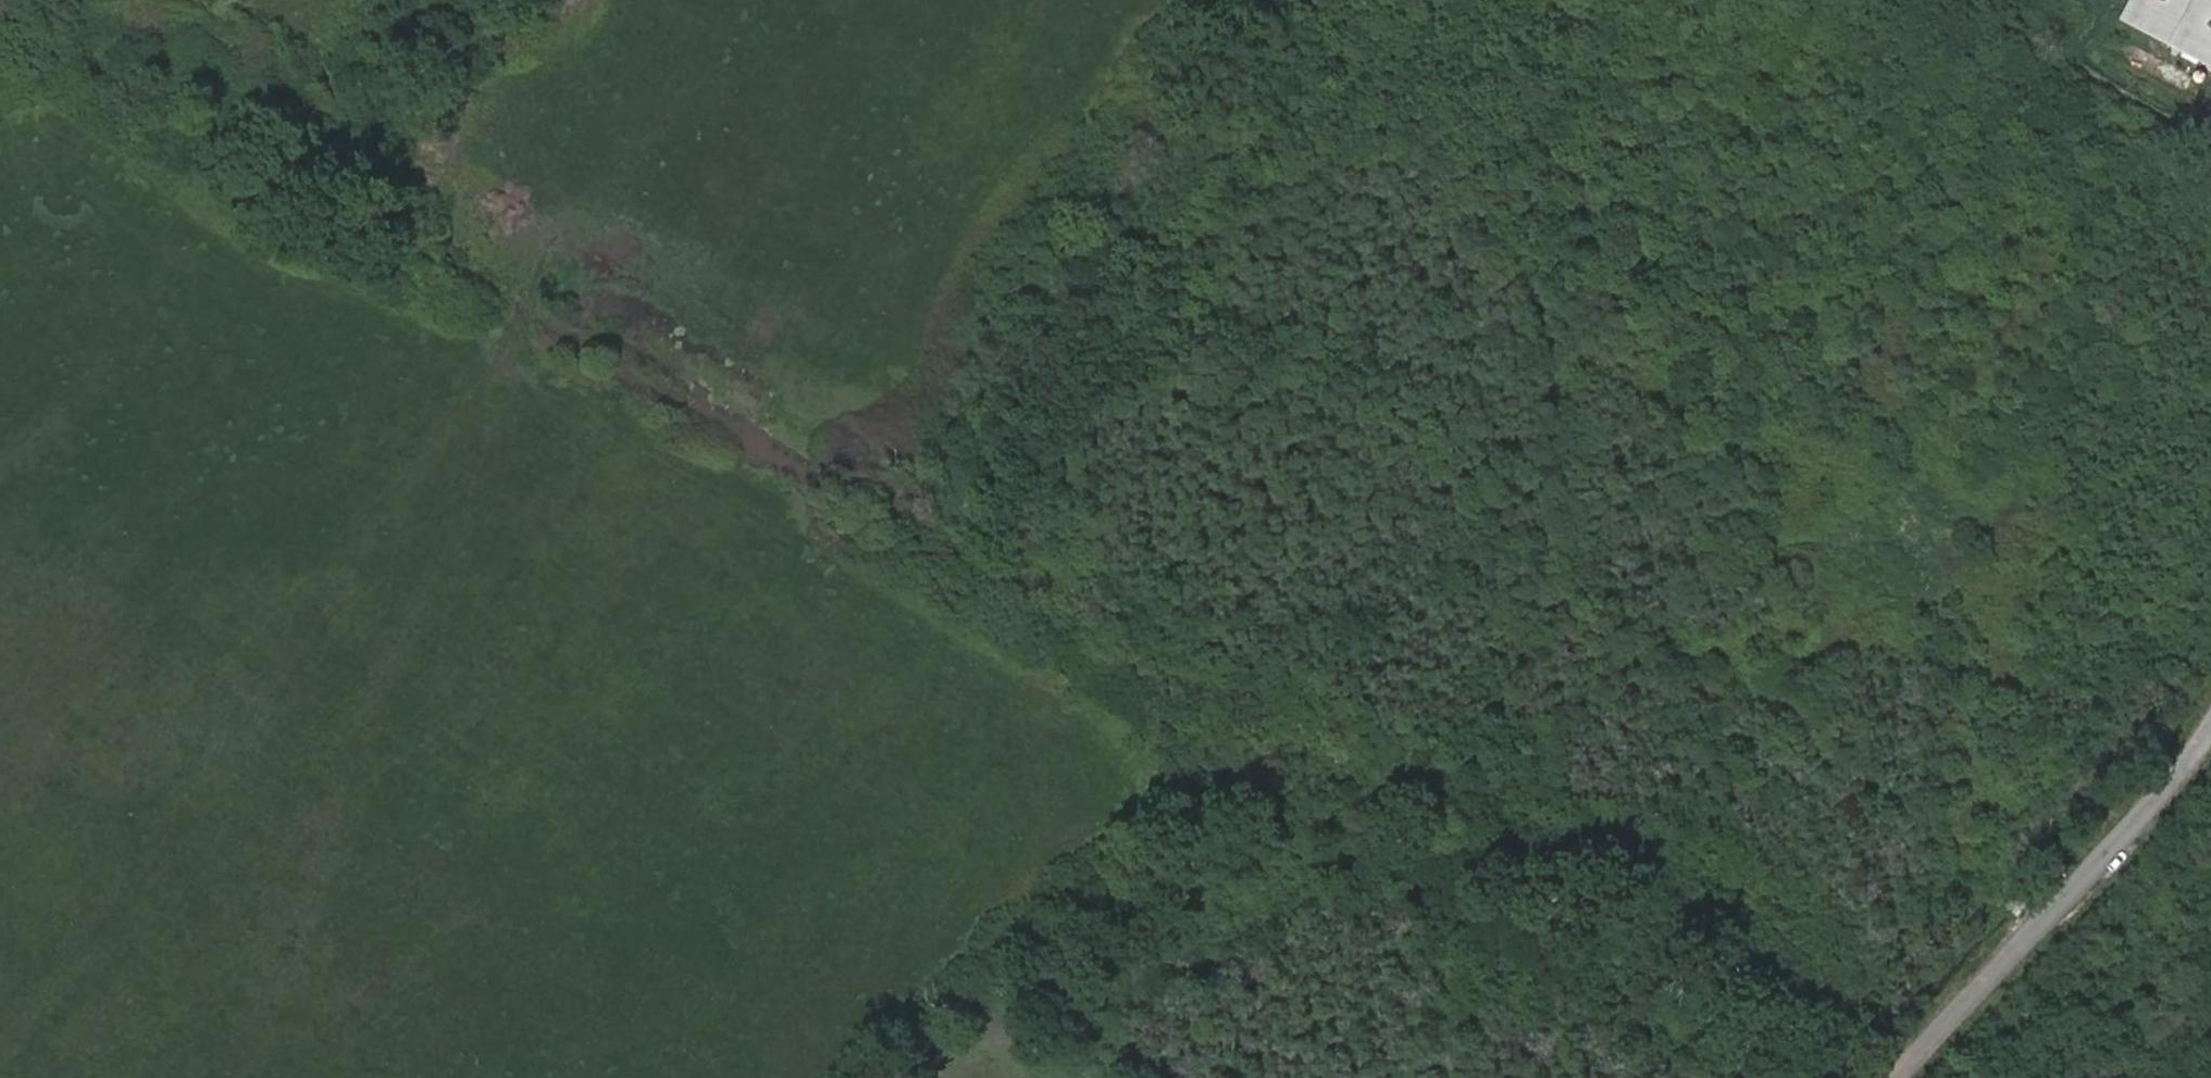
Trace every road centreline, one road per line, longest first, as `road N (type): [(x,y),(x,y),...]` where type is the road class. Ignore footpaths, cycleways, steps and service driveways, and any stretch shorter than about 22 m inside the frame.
road 1 (unclassified): [(2210,725),(1891,1077)]

